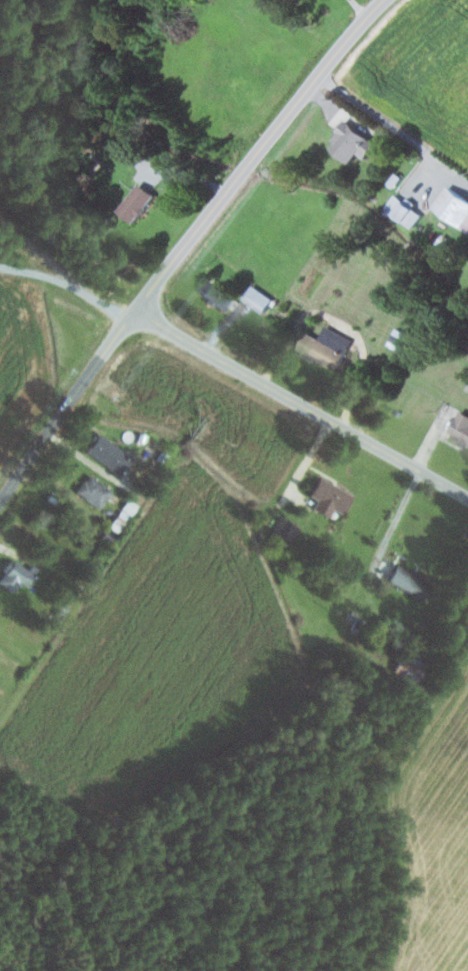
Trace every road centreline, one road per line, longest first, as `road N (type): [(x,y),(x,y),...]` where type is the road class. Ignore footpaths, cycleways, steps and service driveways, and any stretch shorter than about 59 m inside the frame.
road 1 (secondary): [(142,307),(385,0)]
road 2 (secondary): [(467,493),(142,307)]
road 3 (tertiary): [(0,508),(142,307)]

